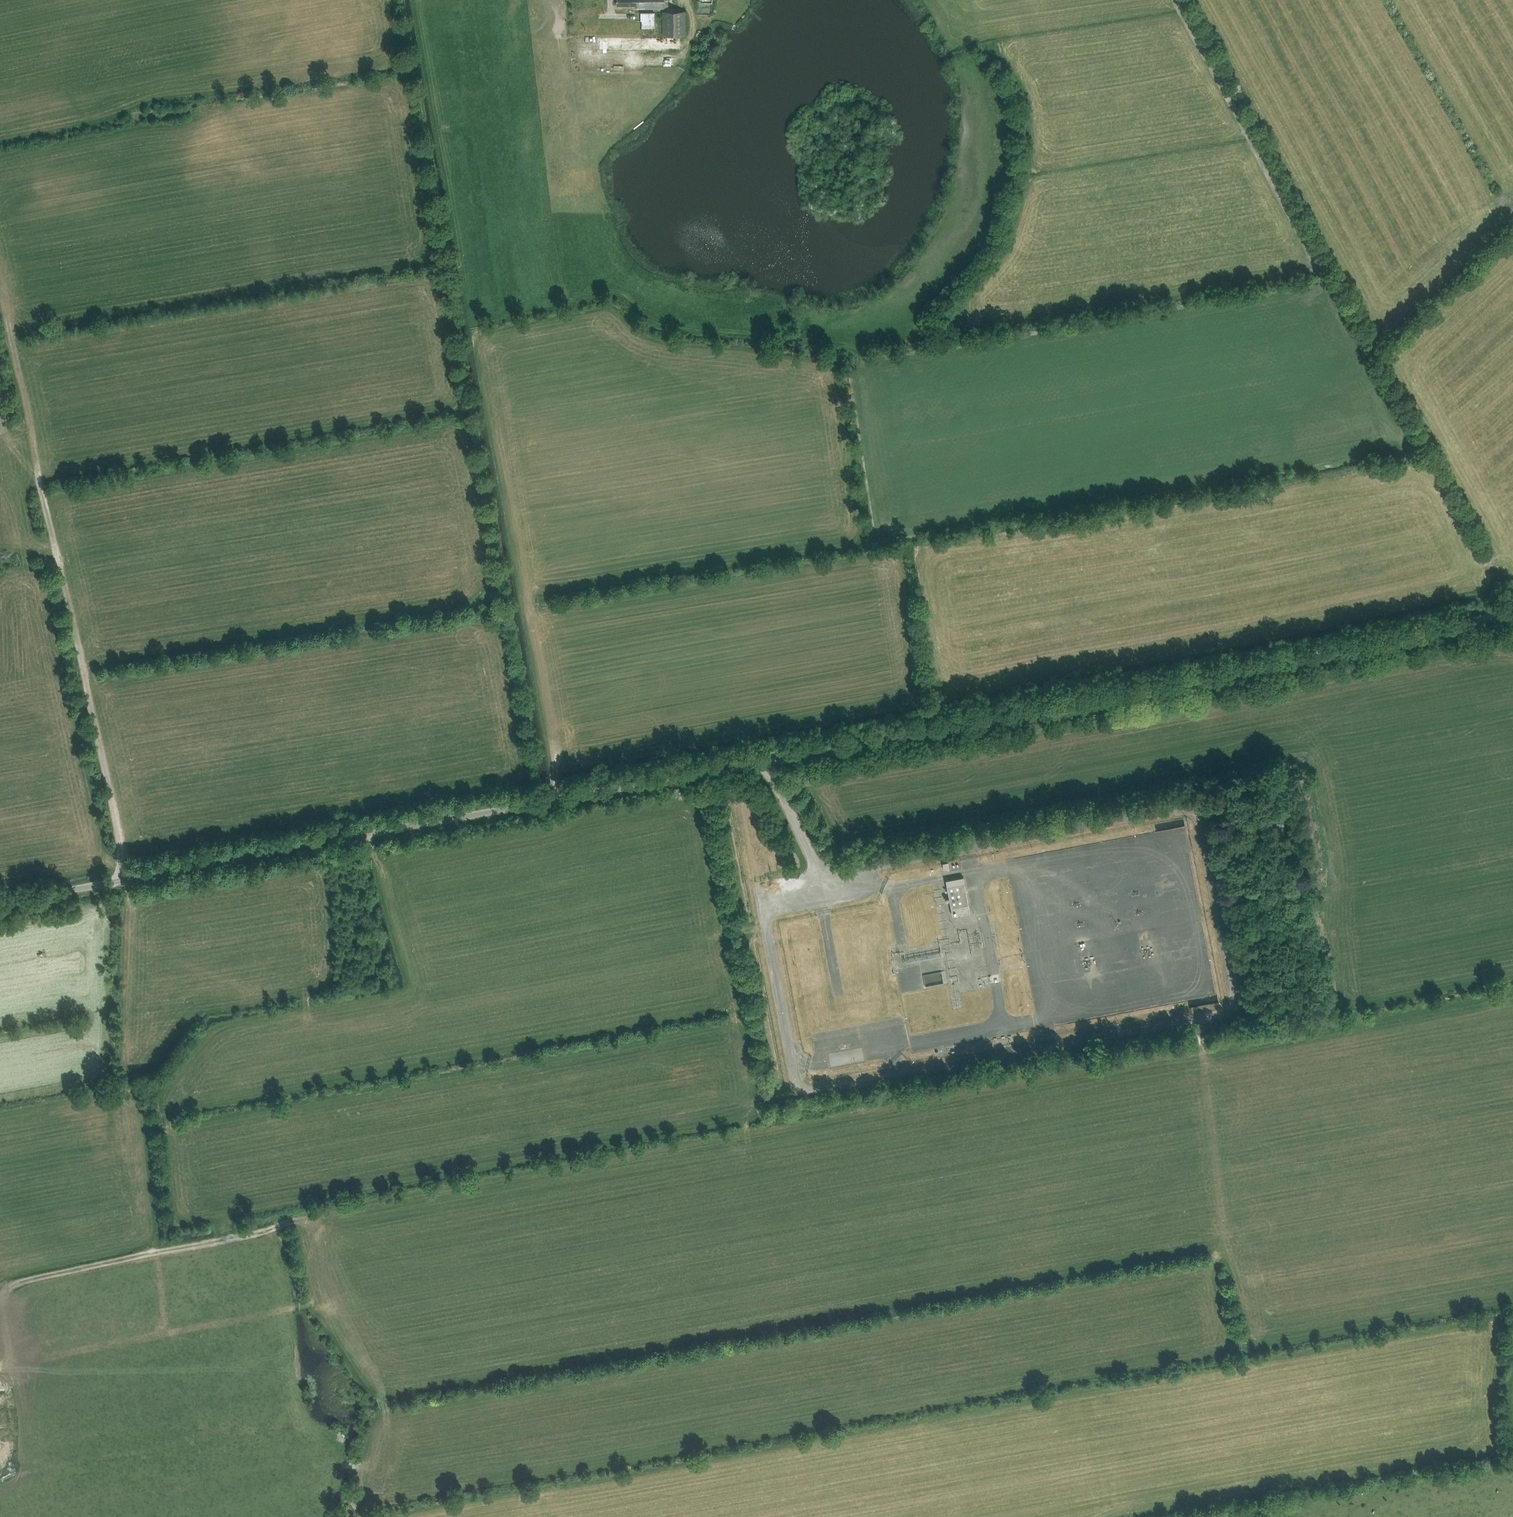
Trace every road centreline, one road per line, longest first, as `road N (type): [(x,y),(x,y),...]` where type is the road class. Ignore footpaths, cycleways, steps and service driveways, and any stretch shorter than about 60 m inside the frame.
road 1 (unclassified): [(0,901),(766,760)]
road 2 (track): [(1512,618),(766,760)]

